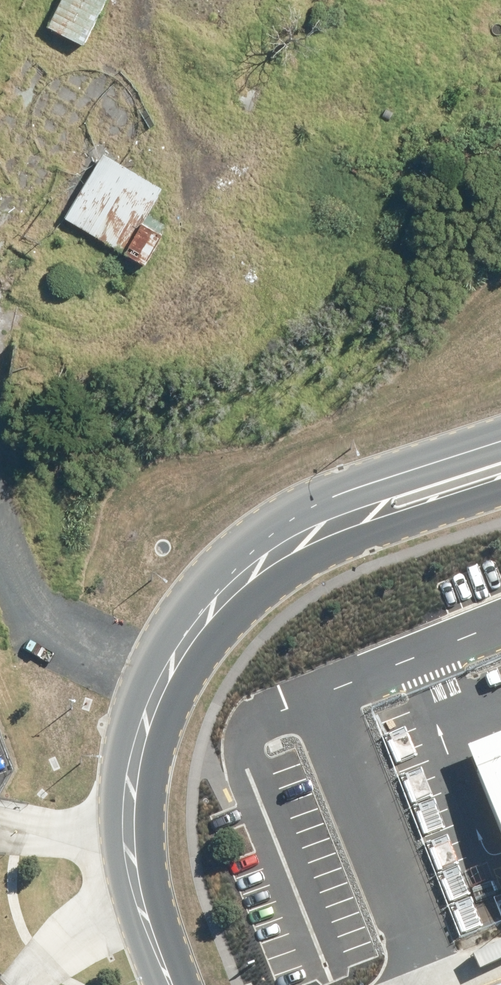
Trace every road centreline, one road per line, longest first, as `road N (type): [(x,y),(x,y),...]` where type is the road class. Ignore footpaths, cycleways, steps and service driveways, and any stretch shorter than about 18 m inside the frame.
road 1 (track): [(150,0),(151,61),(195,162),(195,232),(158,298),(103,321),(0,305)]
road 2 (unclassified): [(214,603),(163,679),(131,792),(134,868),(175,984)]
road 3 (unclassified): [(214,603),(323,499),(500,436)]
road 4 (unclassified): [(500,488),(322,546),(214,603)]

